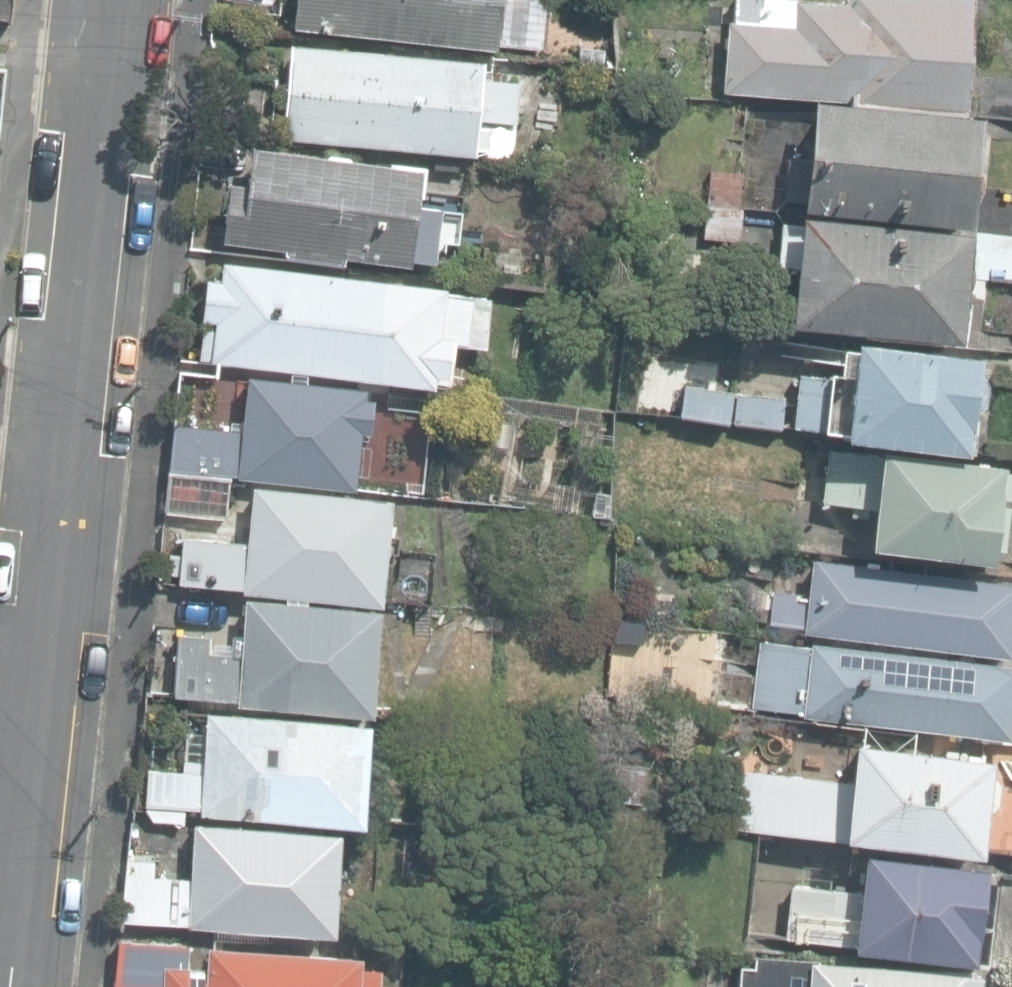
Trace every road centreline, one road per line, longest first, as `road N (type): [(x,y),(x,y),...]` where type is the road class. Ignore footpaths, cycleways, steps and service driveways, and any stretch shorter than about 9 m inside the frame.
road 1 (residential): [(6,986),(114,0)]

